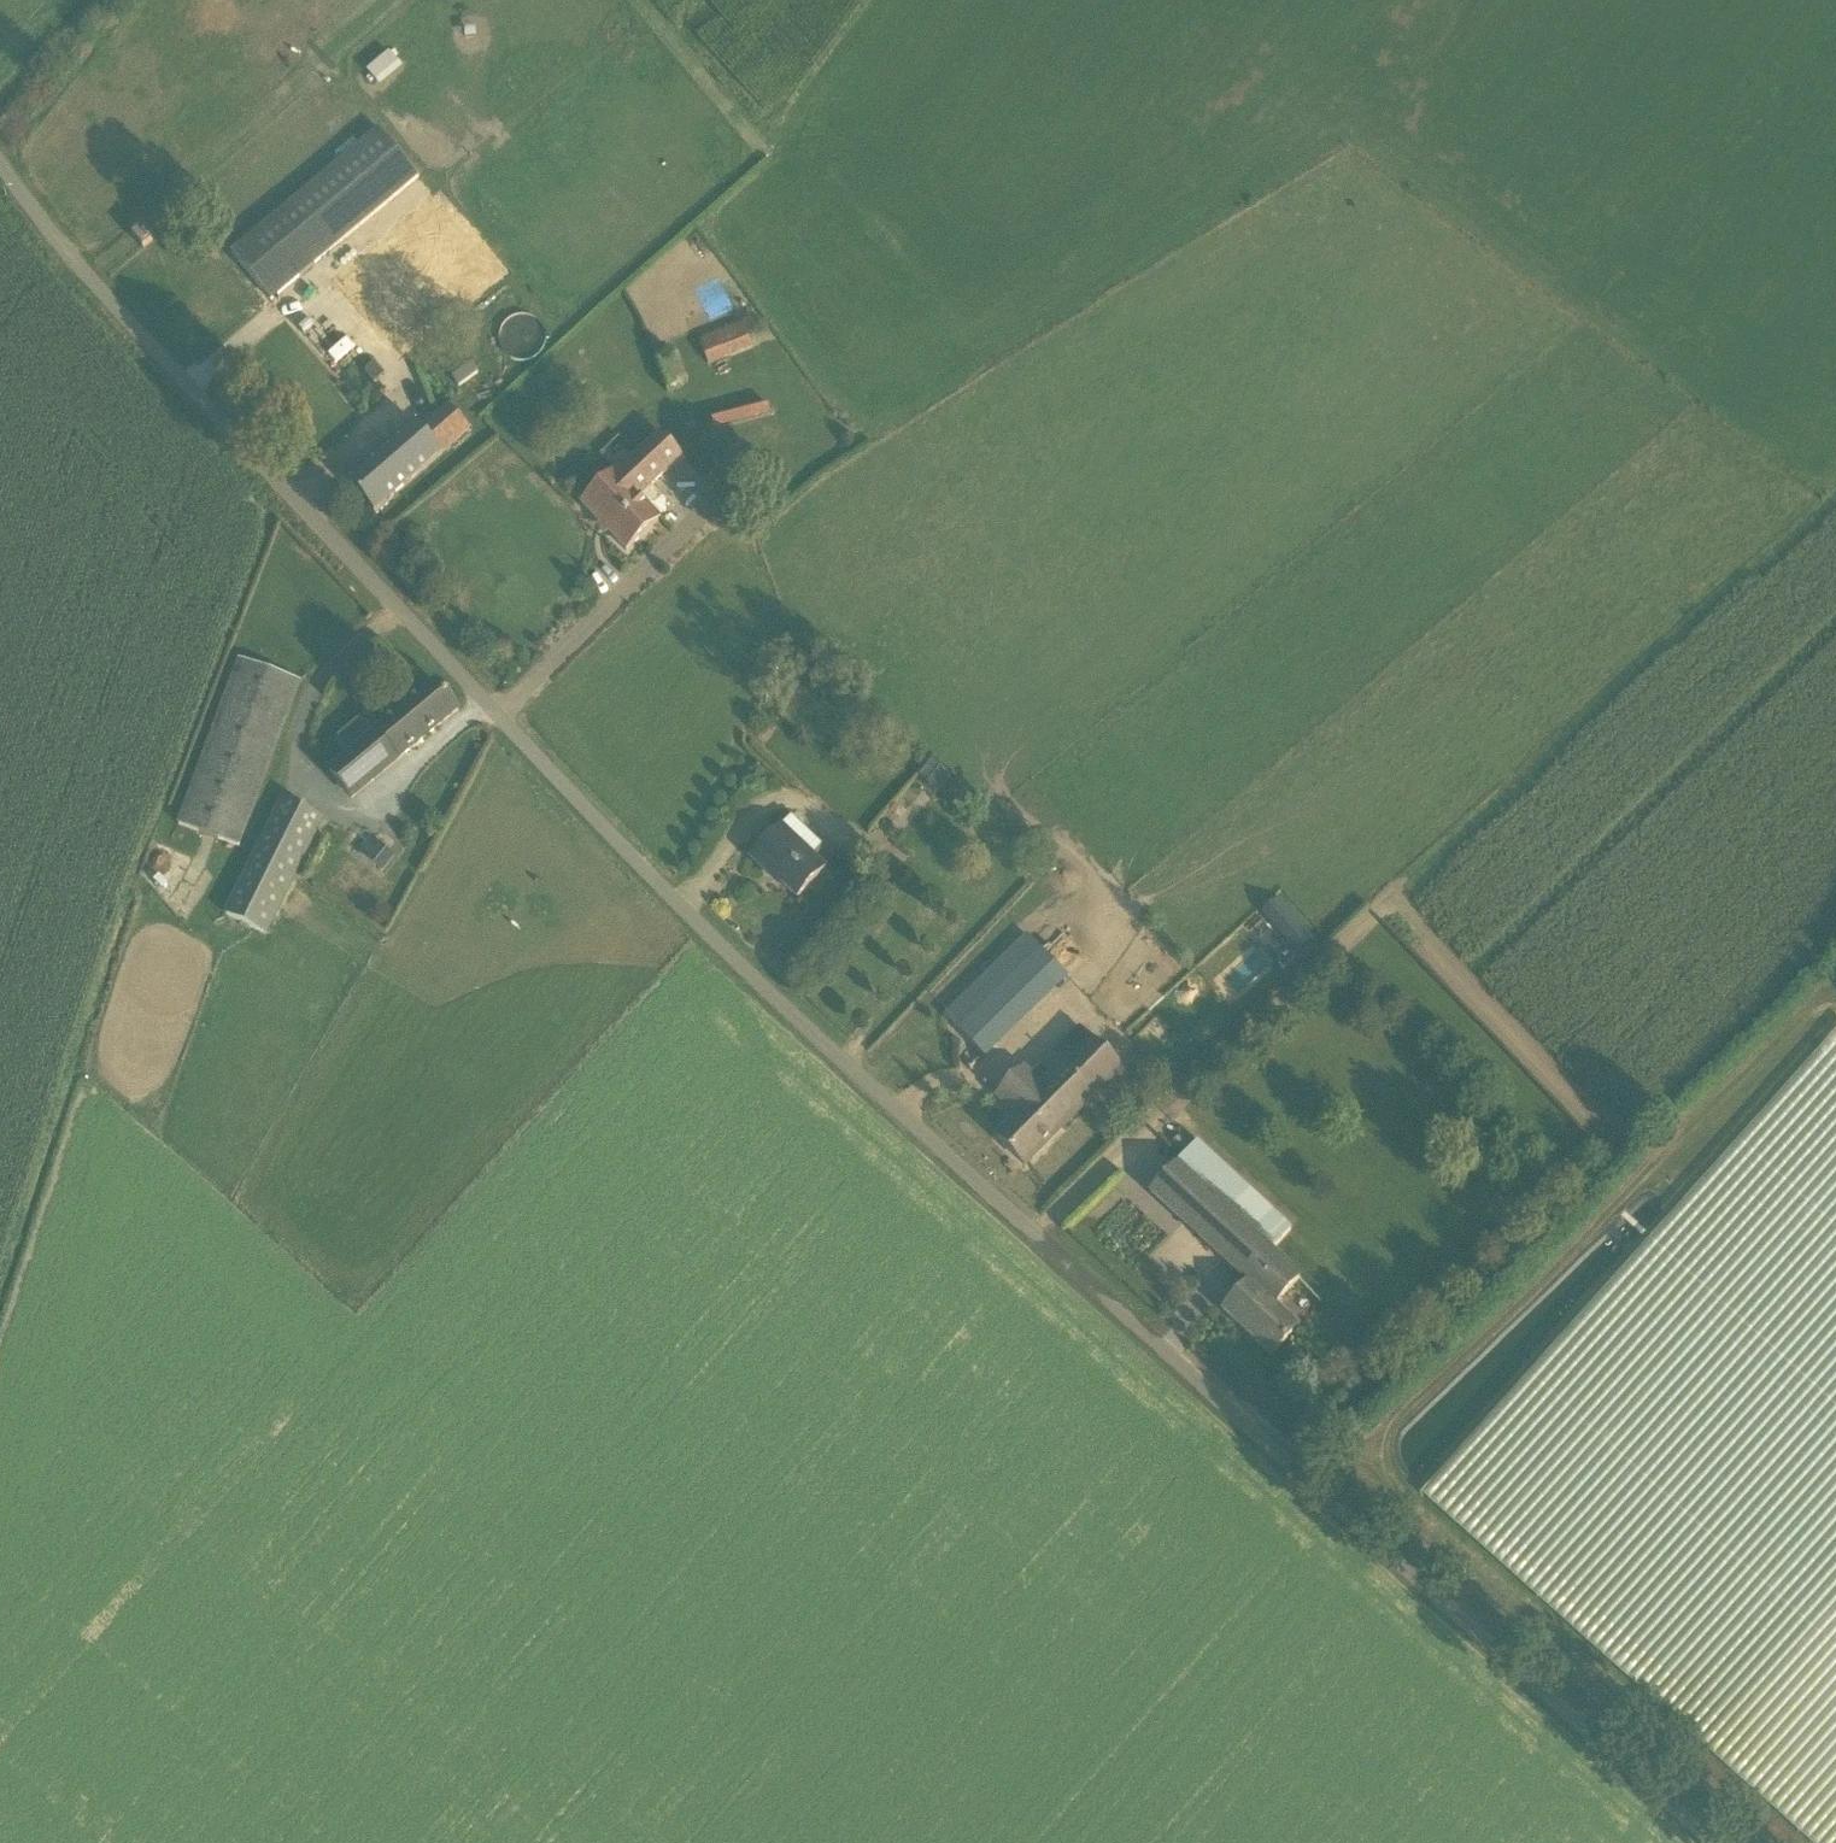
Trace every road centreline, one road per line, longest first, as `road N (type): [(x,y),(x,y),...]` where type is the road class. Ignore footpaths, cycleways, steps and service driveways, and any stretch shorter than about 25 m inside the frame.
road 1 (unclassified): [(1725,1842),(1038,1233),(543,759),(102,279),(0,143)]

